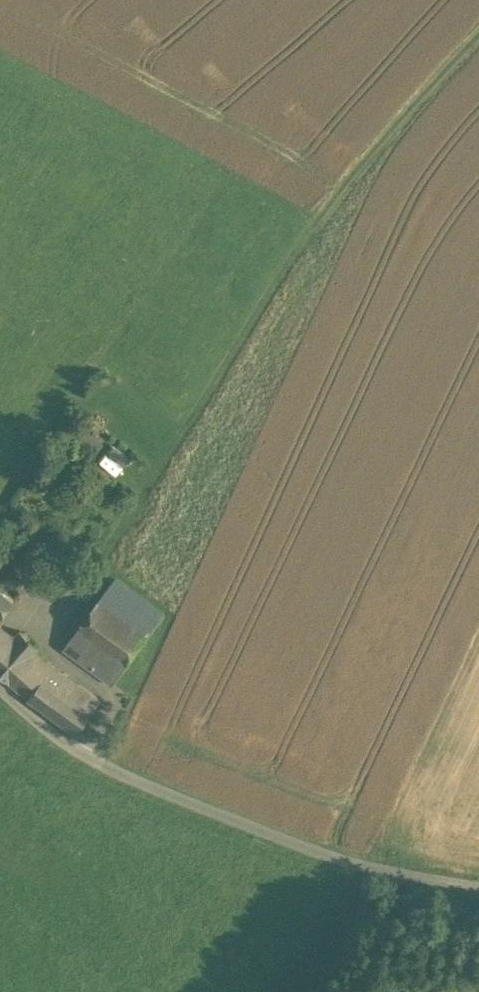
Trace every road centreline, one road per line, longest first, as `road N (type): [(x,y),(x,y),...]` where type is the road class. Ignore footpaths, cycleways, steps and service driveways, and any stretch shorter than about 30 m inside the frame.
road 1 (unclassified): [(0,680),(70,743),(118,769),(264,834),(394,880),(478,896)]

